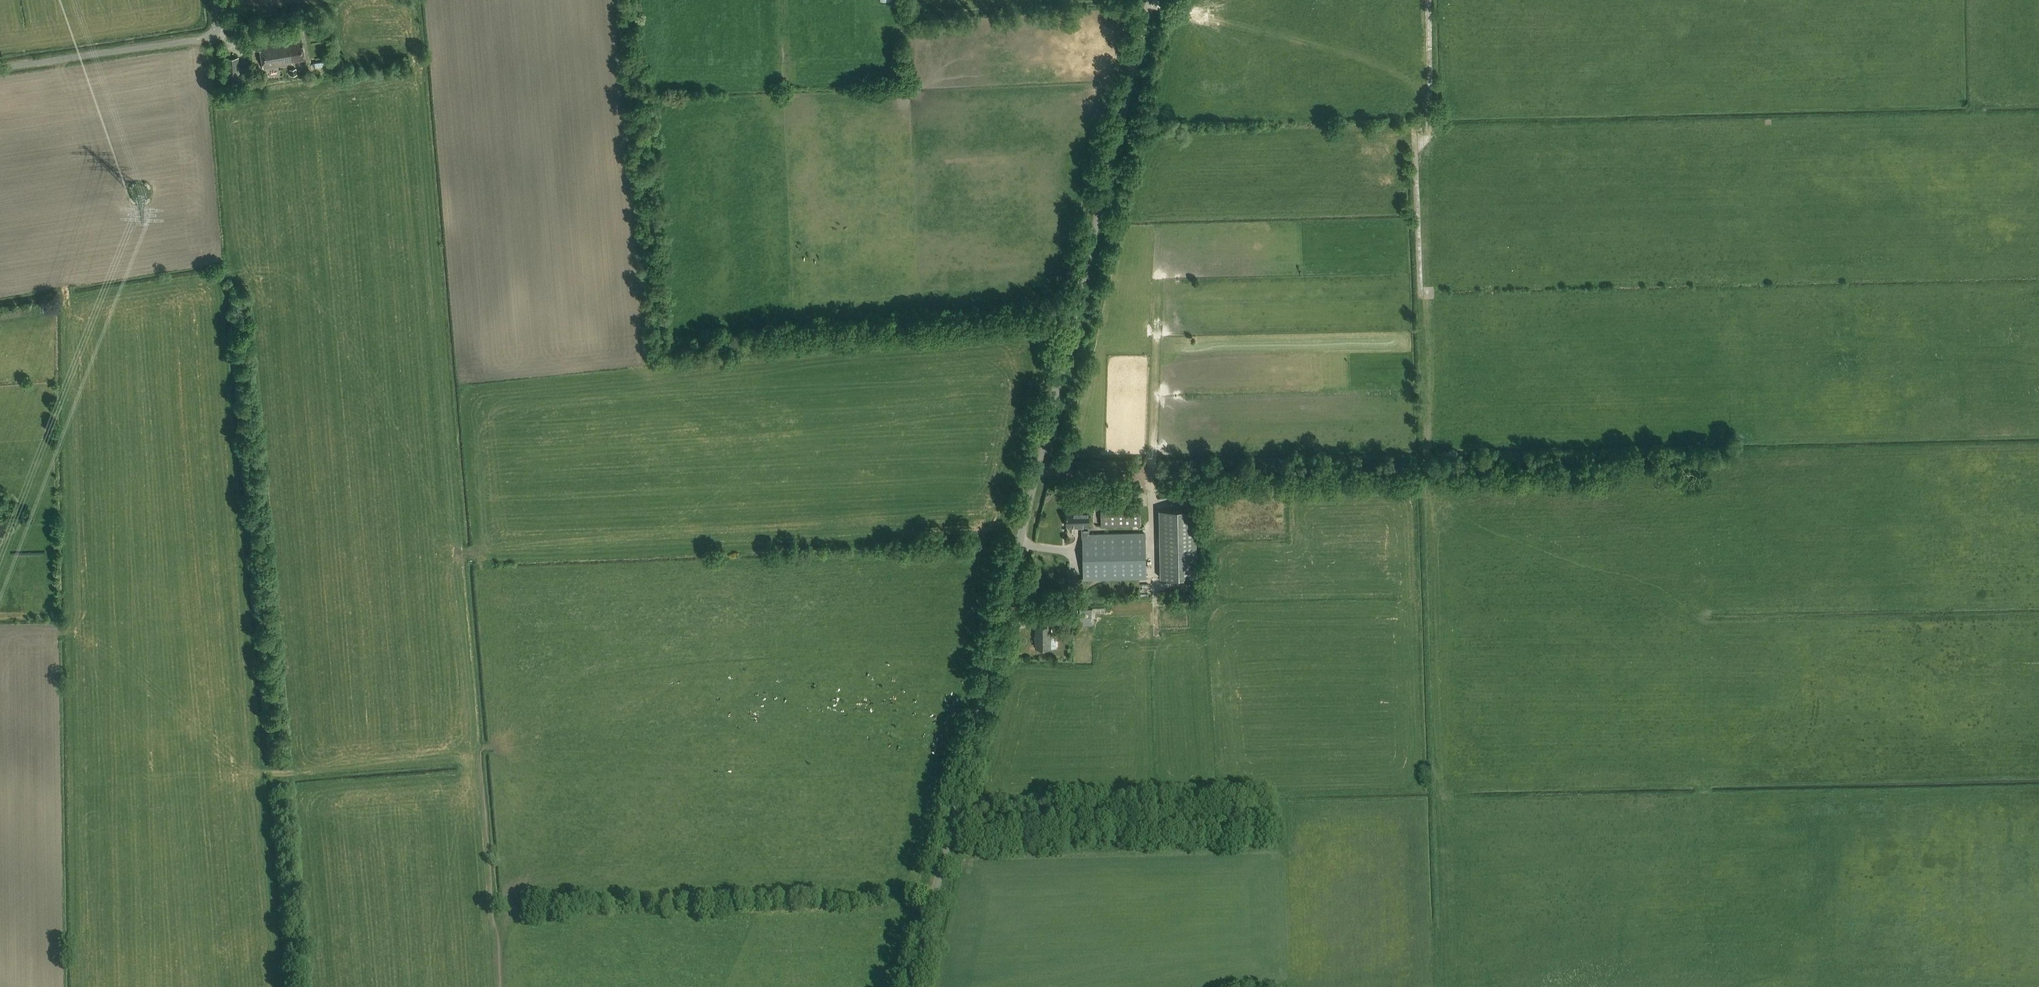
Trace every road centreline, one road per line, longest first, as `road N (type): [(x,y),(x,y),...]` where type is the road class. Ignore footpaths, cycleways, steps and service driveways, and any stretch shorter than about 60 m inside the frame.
road 1 (unclassified): [(913,986),(1151,0)]
road 2 (unclassified): [(0,69),(202,39),(217,27),(215,0)]

